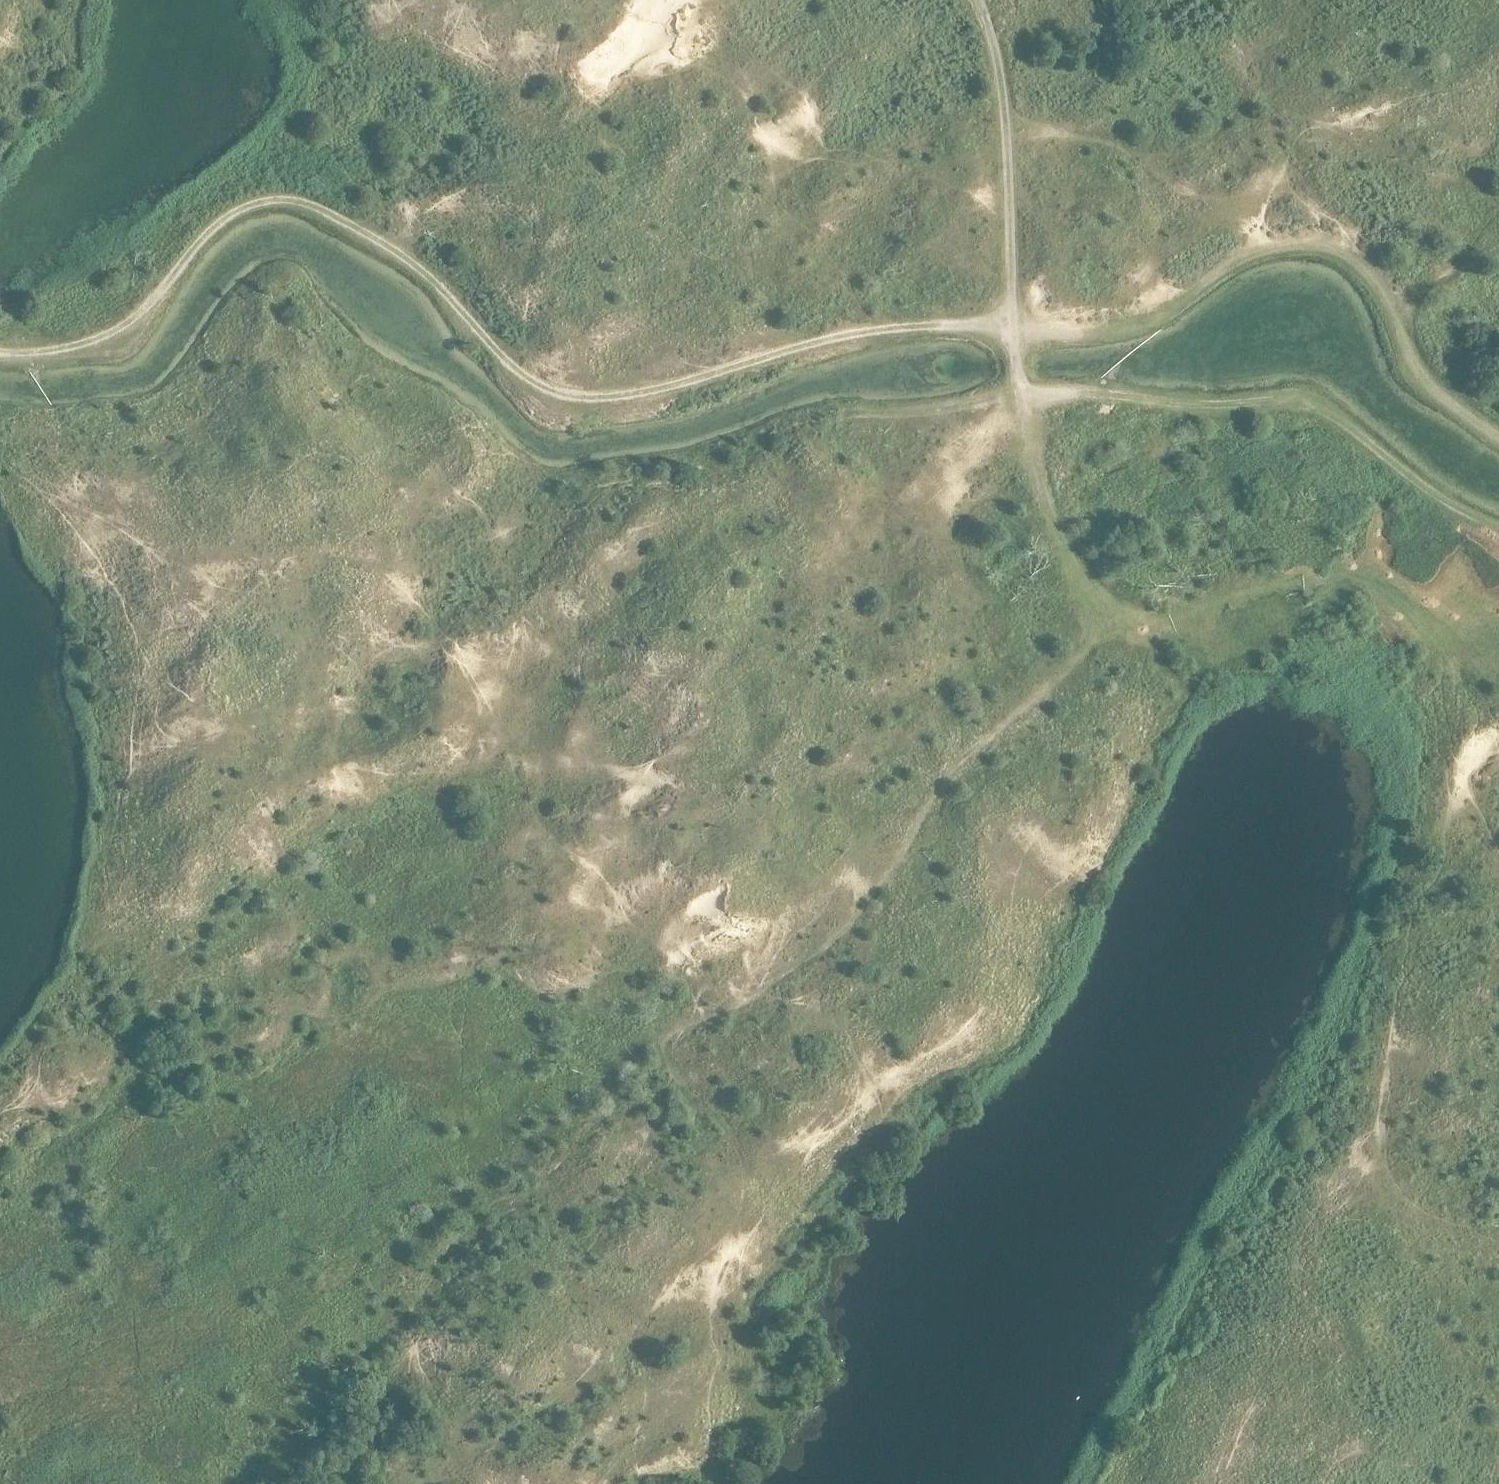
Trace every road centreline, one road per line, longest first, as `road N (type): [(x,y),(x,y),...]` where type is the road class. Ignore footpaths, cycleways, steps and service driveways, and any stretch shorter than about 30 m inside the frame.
road 1 (track): [(1156,630),(1111,601),(1070,556),(1031,474),(1004,137),(973,0)]

